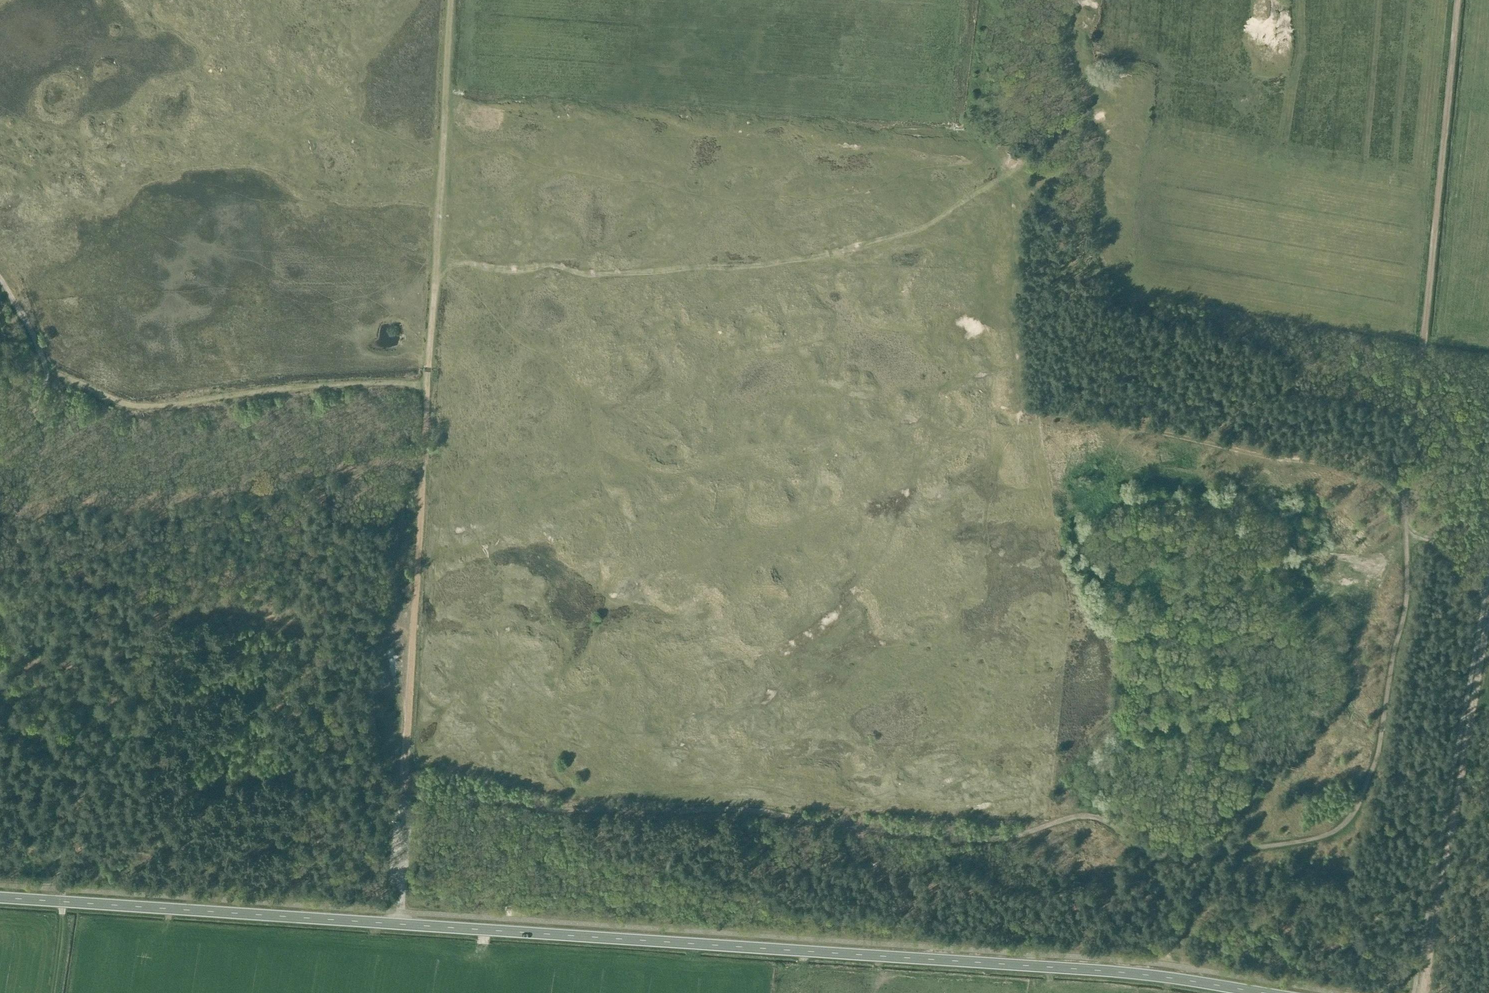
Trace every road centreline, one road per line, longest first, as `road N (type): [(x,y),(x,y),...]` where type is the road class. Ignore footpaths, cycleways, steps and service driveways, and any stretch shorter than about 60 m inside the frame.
road 1 (secondary): [(1273,992),(1060,967),(0,898)]

